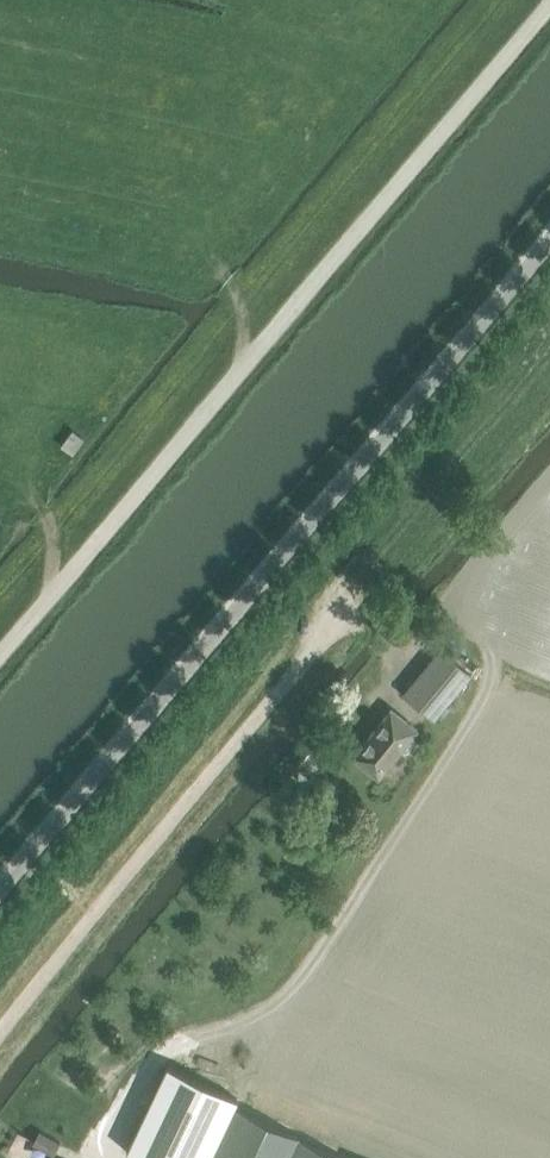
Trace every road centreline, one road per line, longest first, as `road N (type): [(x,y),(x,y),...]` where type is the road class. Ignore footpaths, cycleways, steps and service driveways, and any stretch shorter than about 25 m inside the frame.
road 1 (track): [(0,662),(549,0)]
road 2 (unclassified): [(0,891),(98,761),(549,232)]

